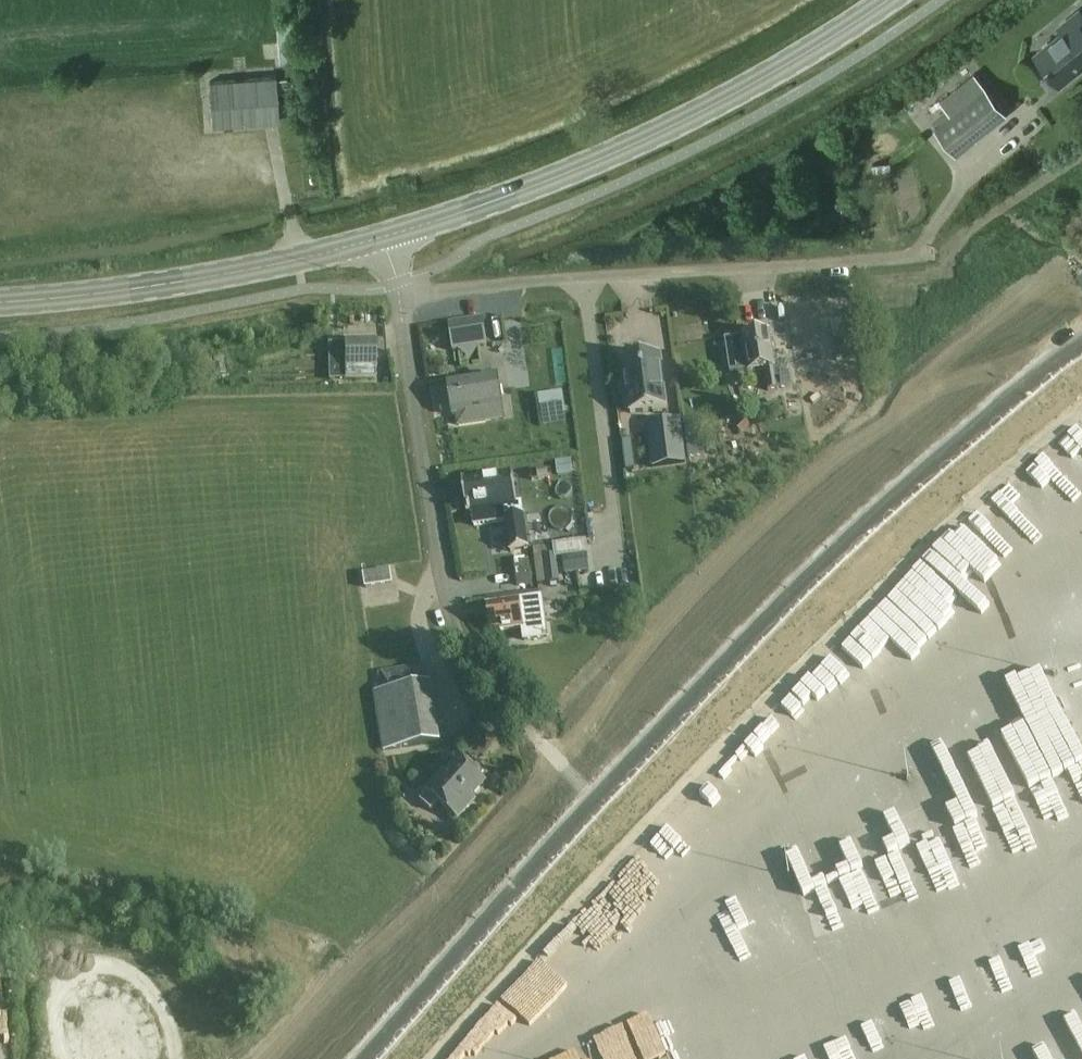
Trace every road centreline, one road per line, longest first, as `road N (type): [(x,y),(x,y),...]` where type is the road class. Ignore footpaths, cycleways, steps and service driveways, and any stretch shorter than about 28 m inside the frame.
road 1 (unclassified): [(366,1058),(825,568),(1081,350)]
road 2 (secondary): [(384,236),(611,154),(753,83),(889,0)]
road 3 (unclassified): [(400,298),(925,254)]
road 4 (unclassified): [(561,764),(454,625),(400,298)]
road 5 (secondary): [(0,302),(180,281),(384,236)]

